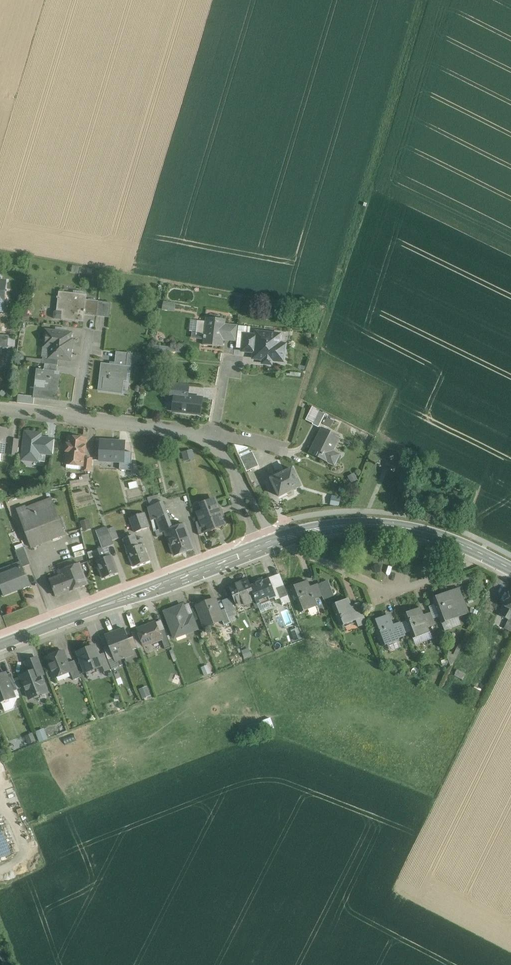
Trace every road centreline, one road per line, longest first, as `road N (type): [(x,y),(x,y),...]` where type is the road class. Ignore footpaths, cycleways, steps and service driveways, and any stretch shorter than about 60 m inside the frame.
road 1 (residential): [(0,408),(207,435),(267,544)]
road 2 (tertiary): [(0,645),(267,544)]
road 3 (tertiary): [(267,544),(316,528),(385,523),(510,565)]

